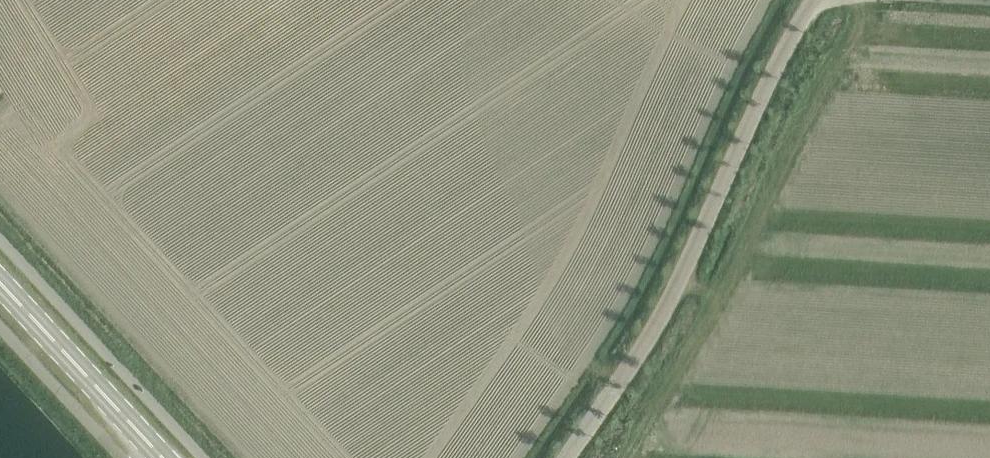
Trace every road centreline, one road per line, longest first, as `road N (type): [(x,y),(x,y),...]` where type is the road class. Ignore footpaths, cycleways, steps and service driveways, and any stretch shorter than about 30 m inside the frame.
road 1 (unclassified): [(564,457),(675,288),(735,143),(814,0)]
road 2 (secondary): [(0,284),(161,457)]

